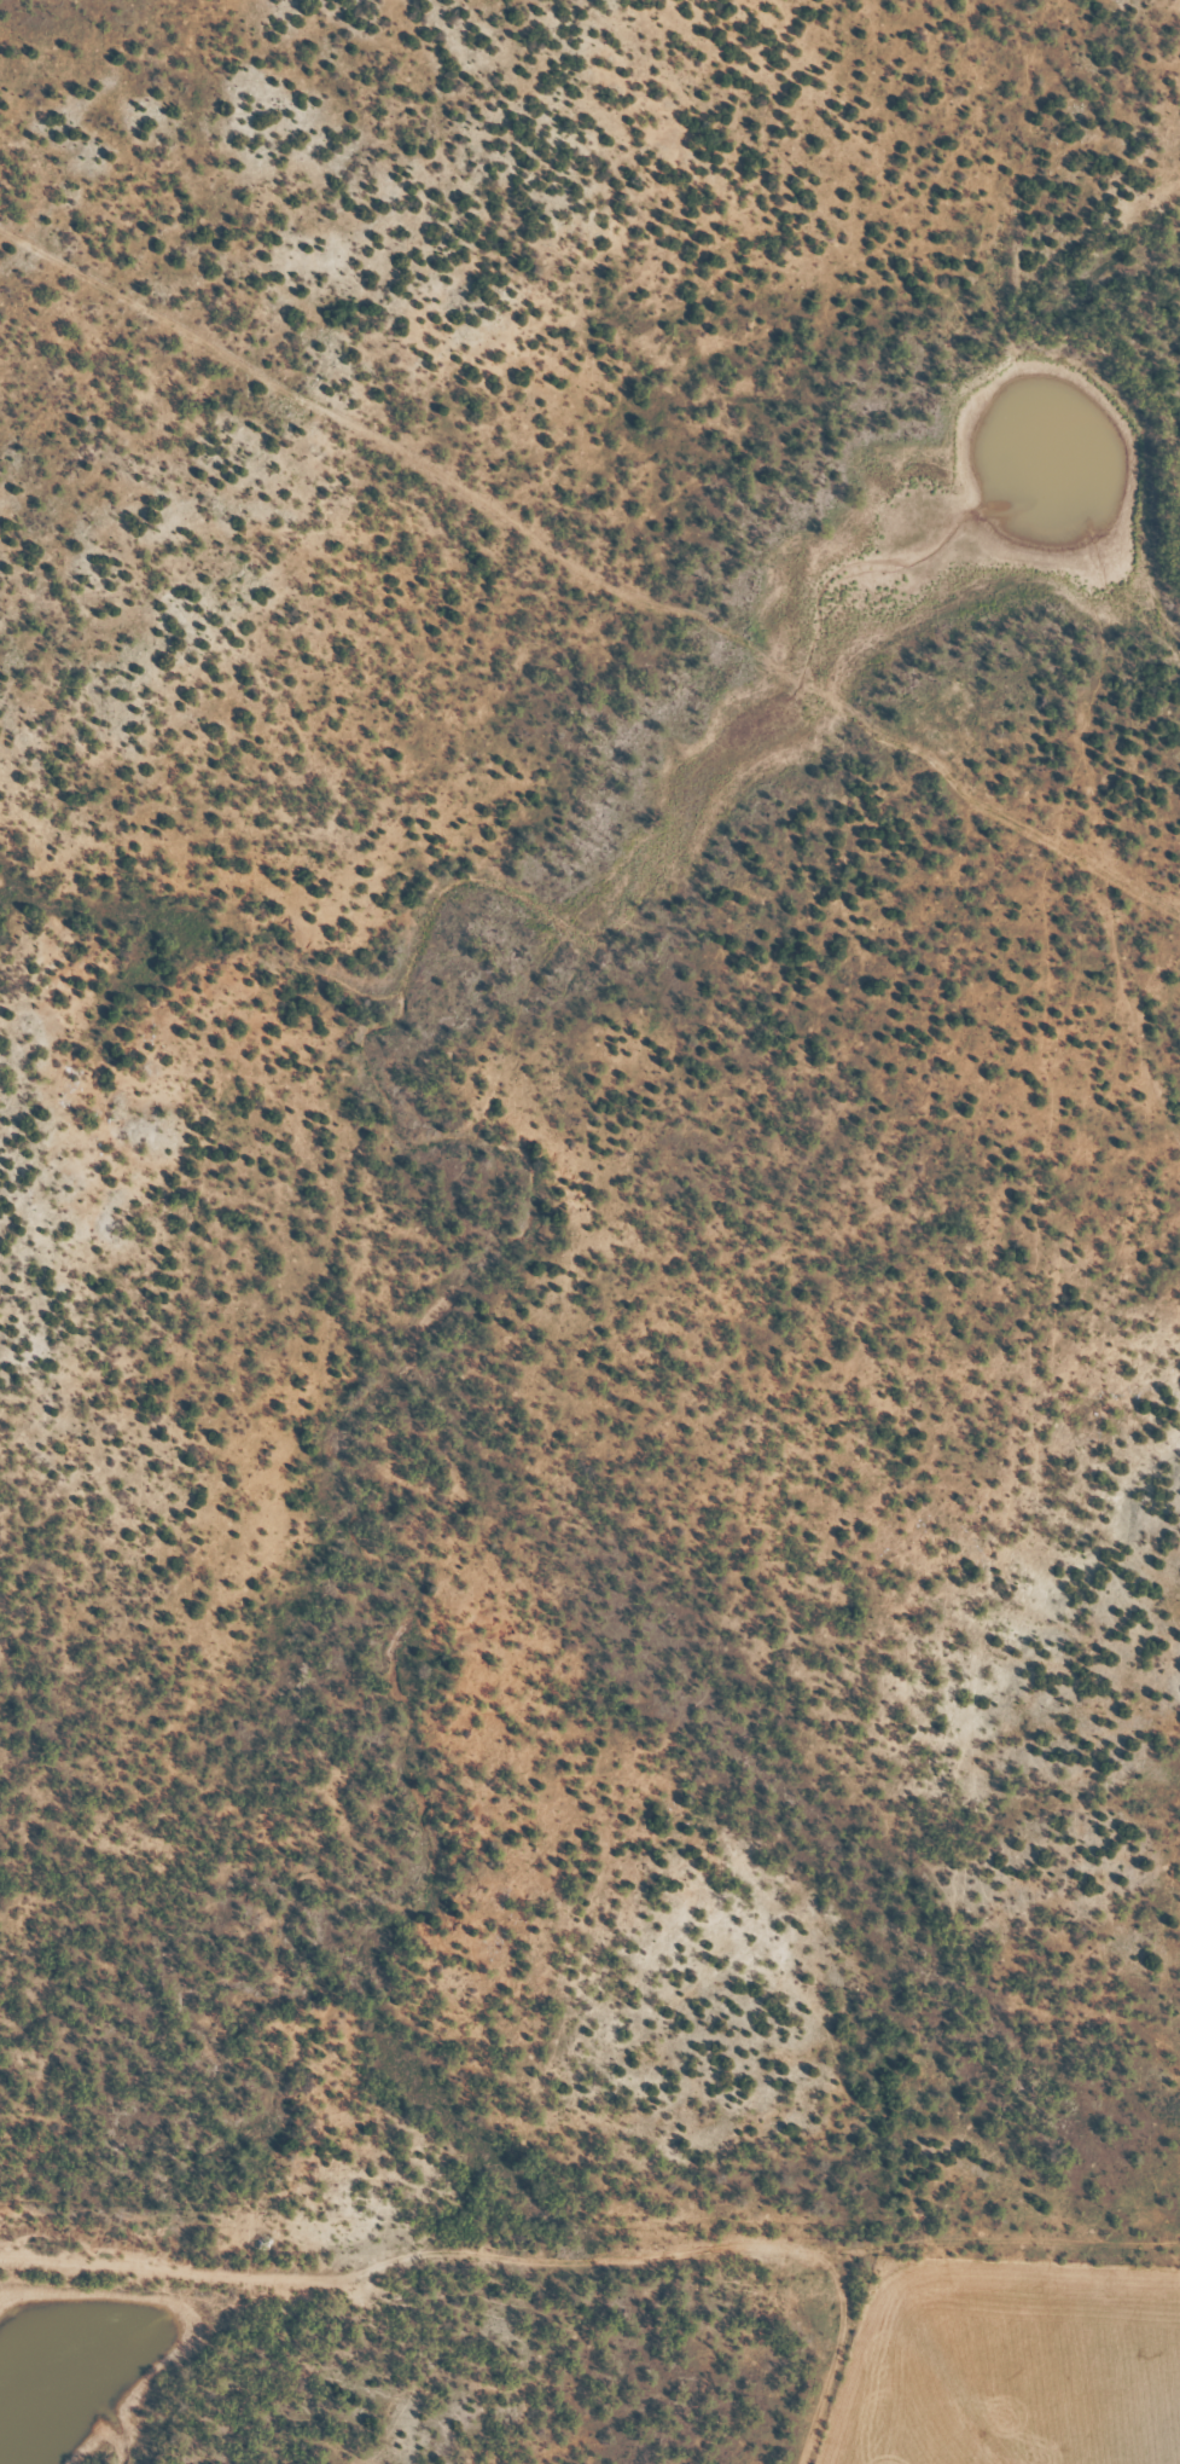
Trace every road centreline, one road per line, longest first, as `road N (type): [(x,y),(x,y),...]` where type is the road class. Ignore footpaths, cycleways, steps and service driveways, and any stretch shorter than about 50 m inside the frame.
road 1 (residential): [(0,2284),(123,2312),(412,2248),(1179,2271)]
road 2 (residential): [(1179,1128),(1152,1088),(1170,957),(1179,949)]
road 3 (residential): [(1053,0),(1070,15),(1179,46)]

